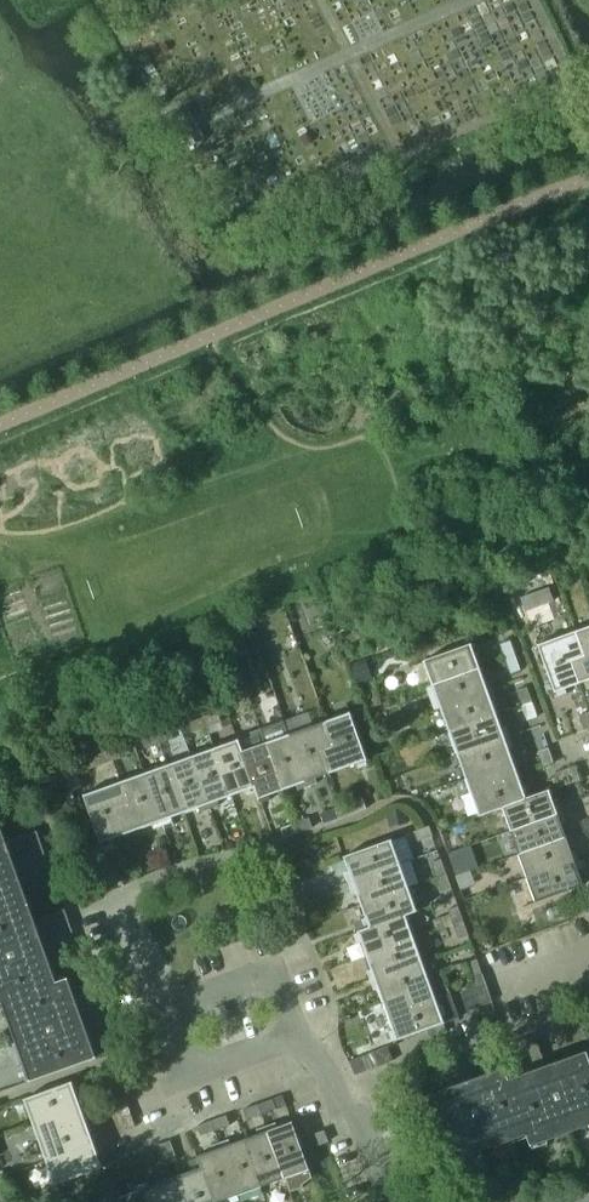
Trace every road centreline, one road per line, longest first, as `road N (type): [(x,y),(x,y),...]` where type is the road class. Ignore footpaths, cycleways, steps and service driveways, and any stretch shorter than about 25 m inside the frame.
road 1 (residential): [(389,1201),(366,1135),(297,1034)]
road 2 (residential): [(297,1034),(196,1069),(174,1006)]
road 3 (residential): [(297,1034),(272,972),(174,1006)]

